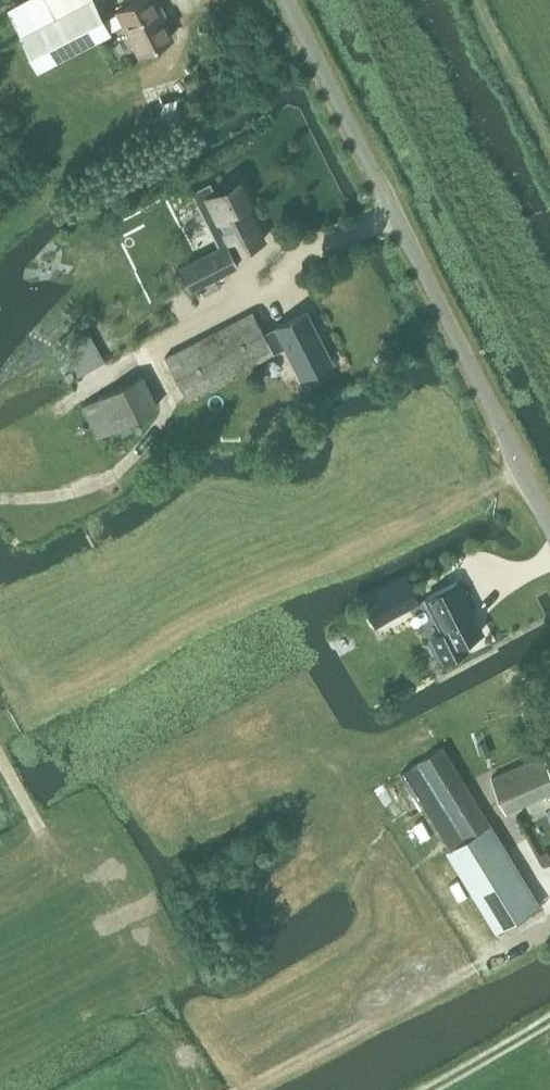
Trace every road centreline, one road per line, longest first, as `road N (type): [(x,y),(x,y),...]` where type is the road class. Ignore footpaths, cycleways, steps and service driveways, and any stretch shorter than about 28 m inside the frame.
road 1 (unclassified): [(549,519),(287,0)]
road 2 (track): [(549,927),(423,984),(348,987),(214,1025),(96,1089)]
road 3 (track): [(549,1020),(426,1089)]

